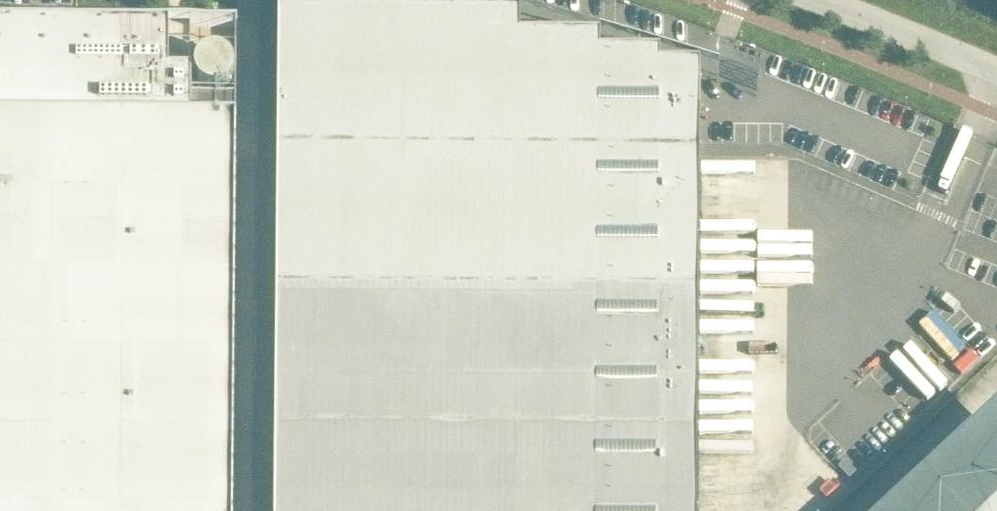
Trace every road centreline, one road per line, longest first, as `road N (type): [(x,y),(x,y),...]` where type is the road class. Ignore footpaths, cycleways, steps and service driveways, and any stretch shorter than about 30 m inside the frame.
road 1 (unclassified): [(807,0),(996,69)]

